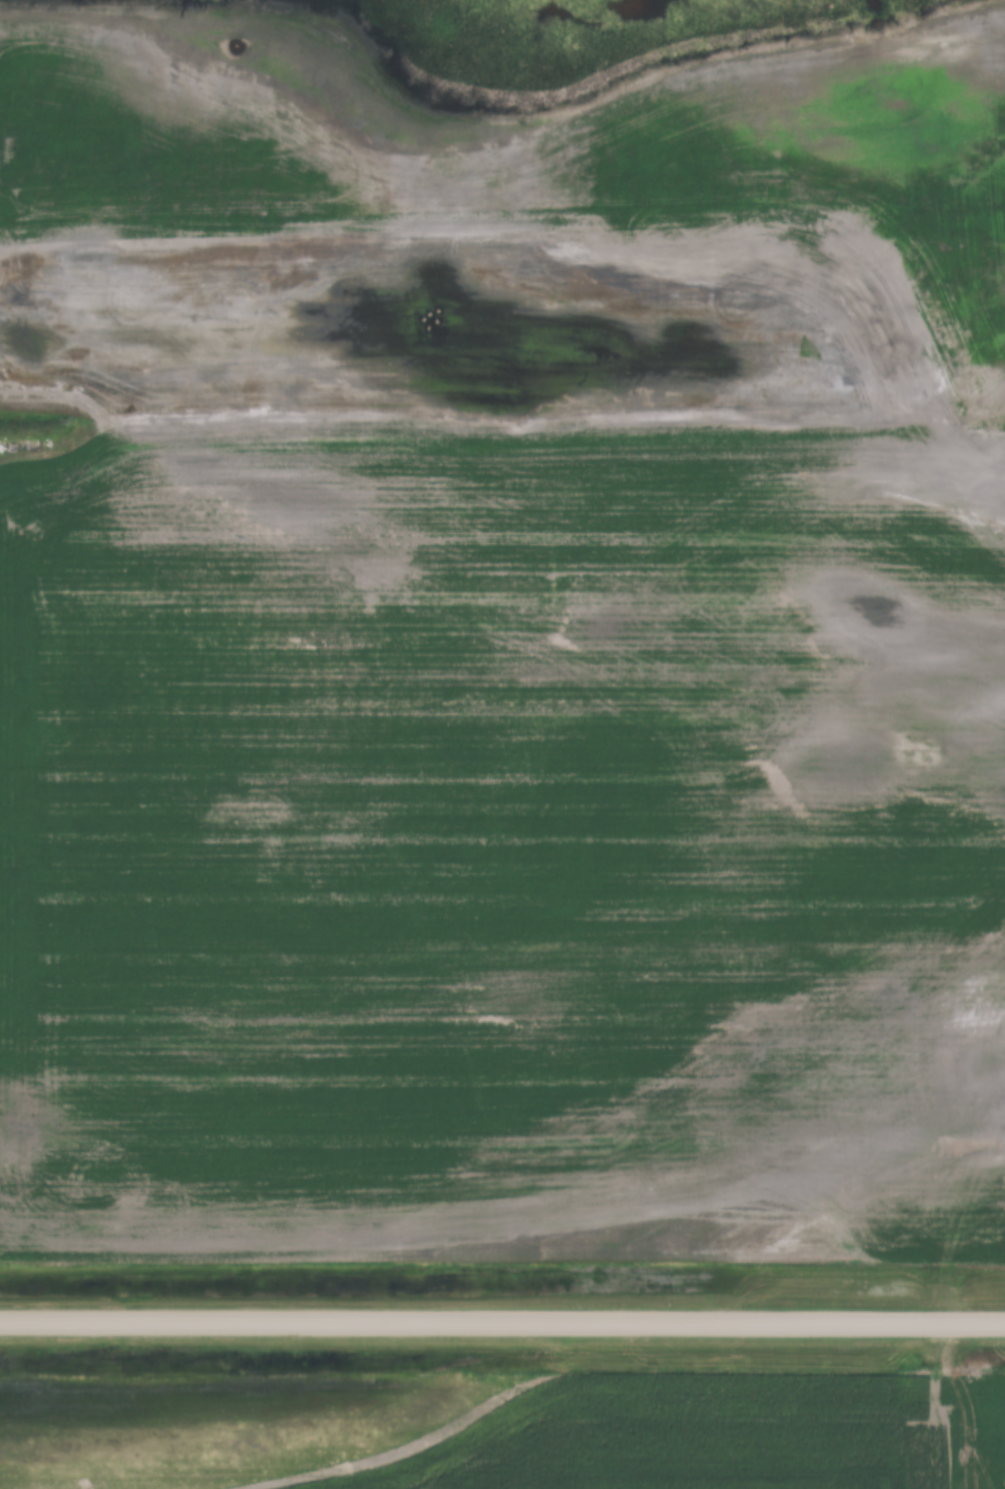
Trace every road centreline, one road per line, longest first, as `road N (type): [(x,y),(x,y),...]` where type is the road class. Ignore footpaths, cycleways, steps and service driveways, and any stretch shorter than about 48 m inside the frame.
road 1 (tertiary): [(0,1323),(1004,1324)]

